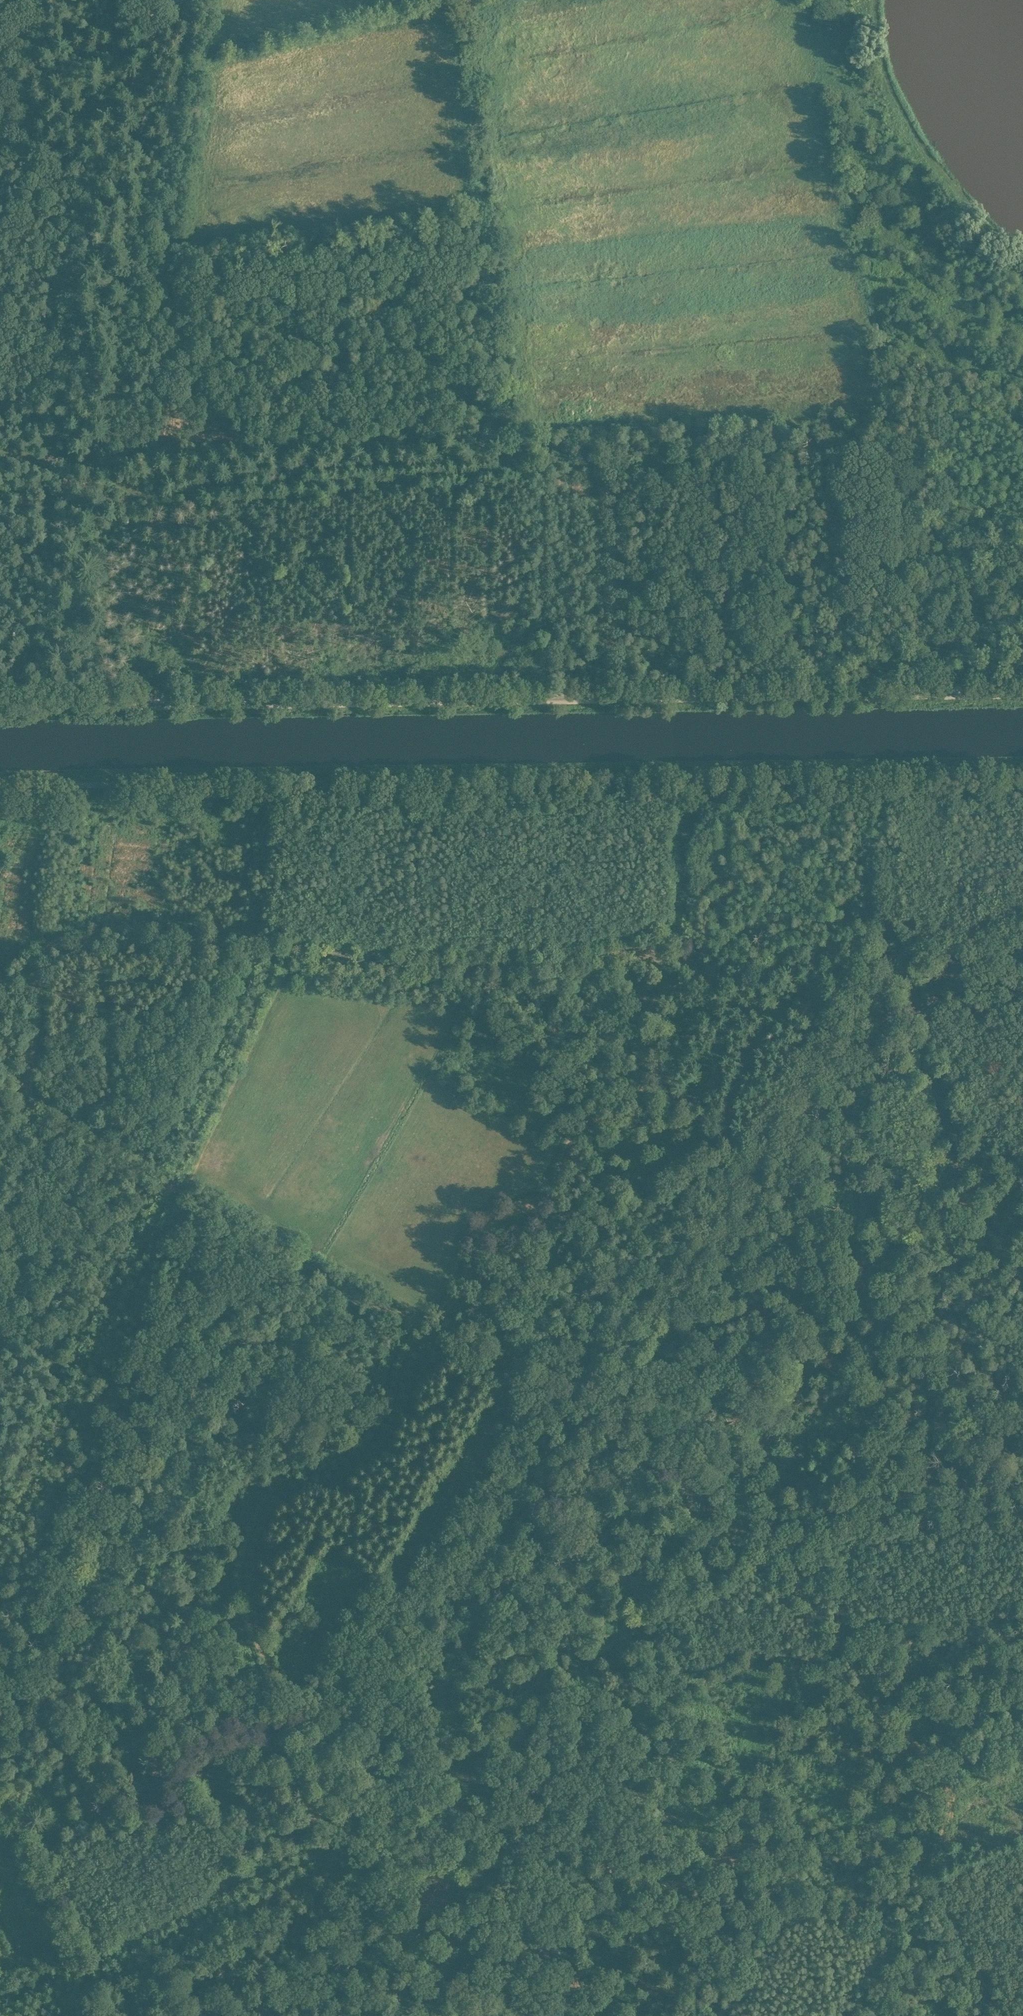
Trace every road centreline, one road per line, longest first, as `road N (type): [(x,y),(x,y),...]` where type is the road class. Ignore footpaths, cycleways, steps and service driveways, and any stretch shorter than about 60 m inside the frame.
road 1 (track): [(1022,1055),(982,1063),(957,1097),(962,1233),(933,1285),(897,1318),(873,1391),(779,1479),(707,1580),(658,1597),(613,1651),(607,1686),(633,1744),(652,1880),(616,1961),(617,2015)]
road 2 (unclassified): [(0,703),(1022,689)]
road 3 (track): [(1001,2015),(934,1876),(952,1797),(921,1750),(844,1671),(838,1654),(843,1540),(874,1460),(873,1391)]
road 4 (track): [(837,1624),(743,1539)]

